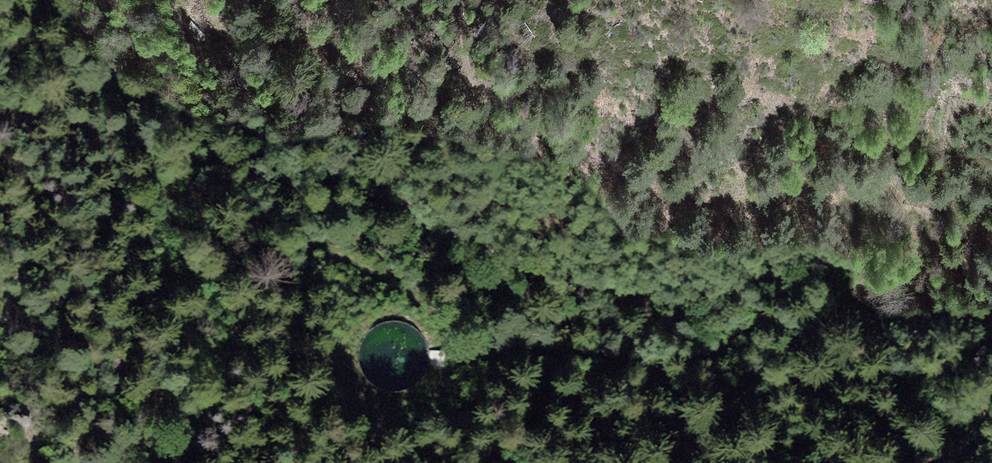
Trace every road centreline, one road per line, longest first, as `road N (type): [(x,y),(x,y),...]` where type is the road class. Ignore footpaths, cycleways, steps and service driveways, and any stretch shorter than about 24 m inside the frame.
road 1 (motorway): [(0,294),(240,293),(991,230)]
road 2 (motorway): [(991,90),(271,142),(0,142)]

